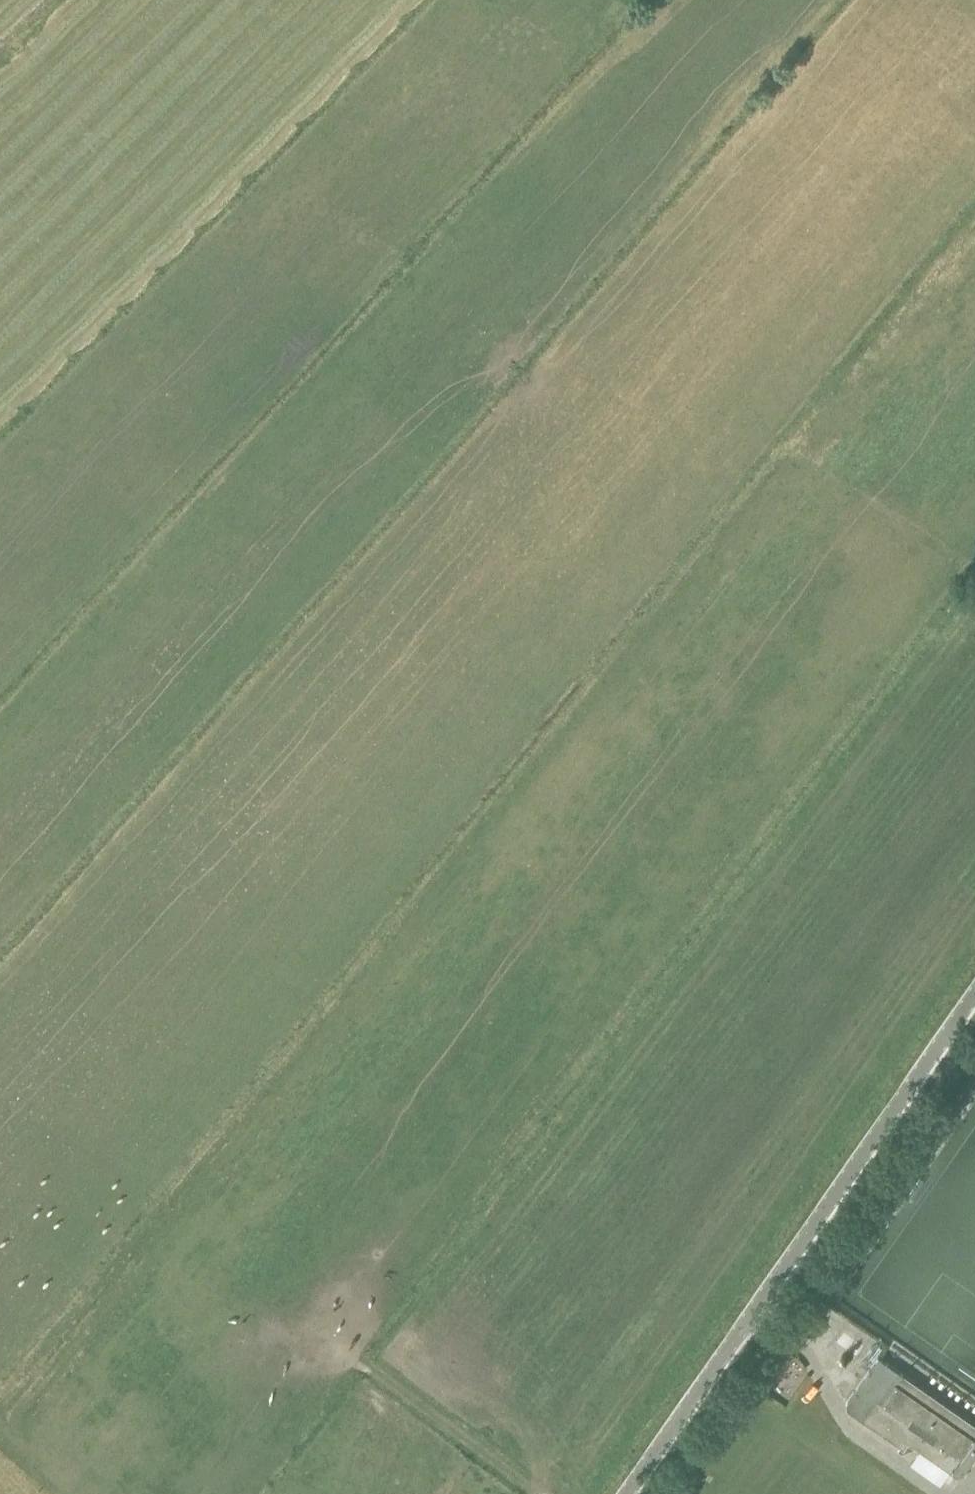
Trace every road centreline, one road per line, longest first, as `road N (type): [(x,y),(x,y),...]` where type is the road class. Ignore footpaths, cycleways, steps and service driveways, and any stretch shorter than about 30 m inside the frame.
road 1 (unclassified): [(631,1493),(974,998)]

